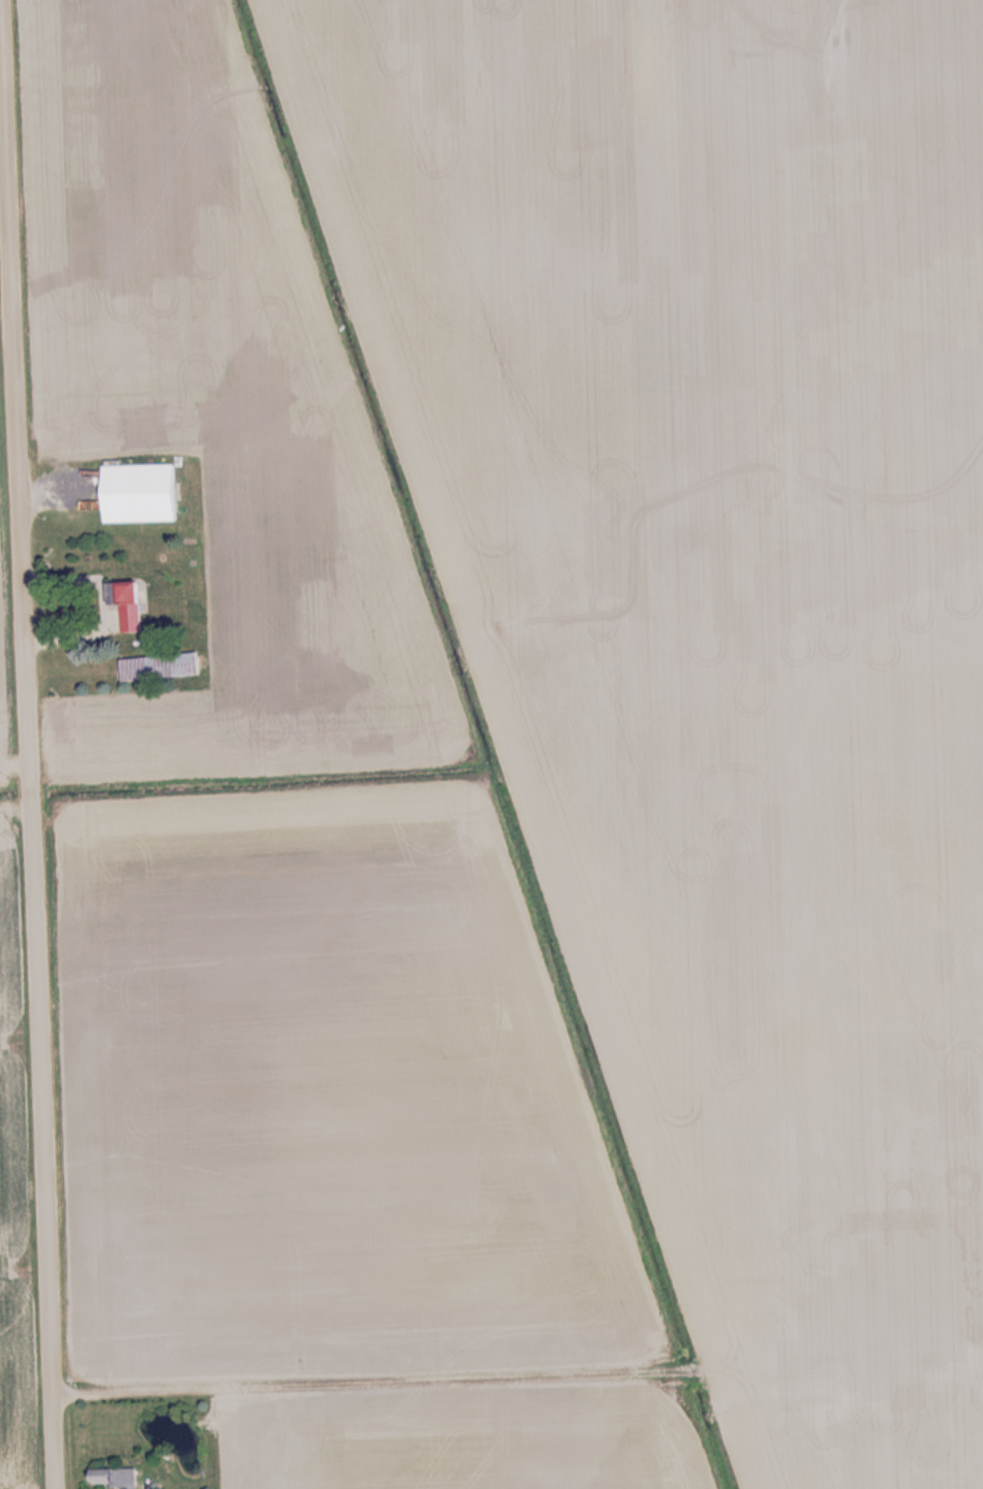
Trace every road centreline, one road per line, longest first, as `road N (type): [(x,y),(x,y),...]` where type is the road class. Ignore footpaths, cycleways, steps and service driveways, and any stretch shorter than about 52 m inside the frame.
road 1 (residential): [(54,1488),(0,112)]

